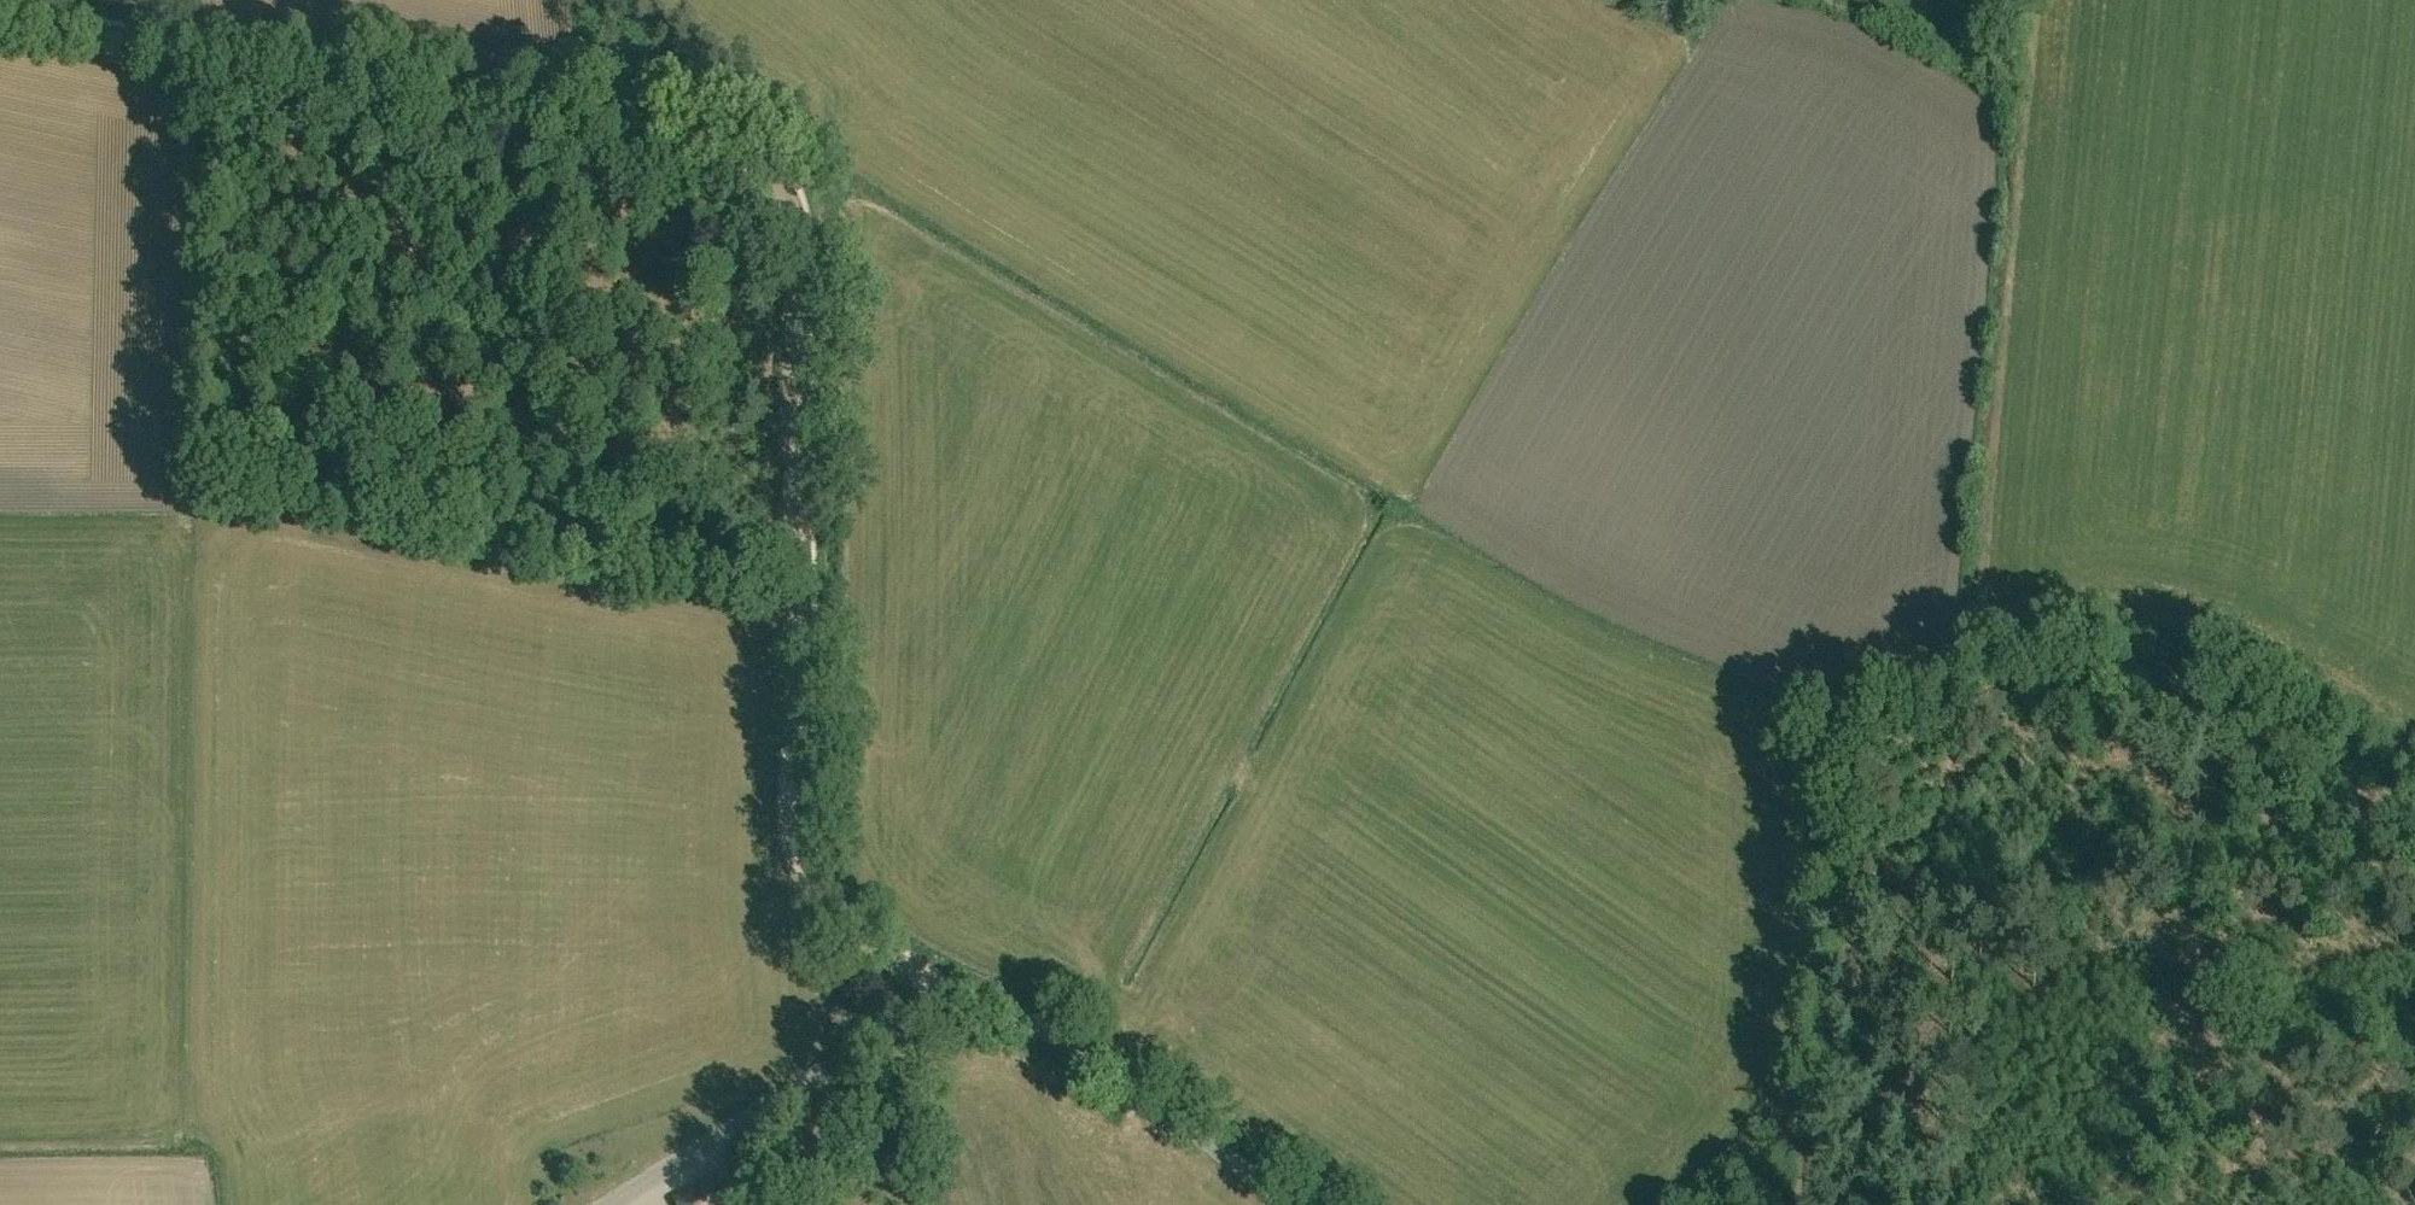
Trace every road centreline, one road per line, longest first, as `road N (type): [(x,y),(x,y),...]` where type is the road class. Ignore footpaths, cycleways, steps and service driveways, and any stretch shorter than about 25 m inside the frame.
road 1 (track): [(951,990),(854,933),(822,897),(806,863),(796,223),(773,183),(752,167),(703,154),(451,112),(0,9)]
road 2 (unclassified): [(607,1204),(951,990)]
road 3 (unclassified): [(1293,1204),(1079,1049),(959,985)]

